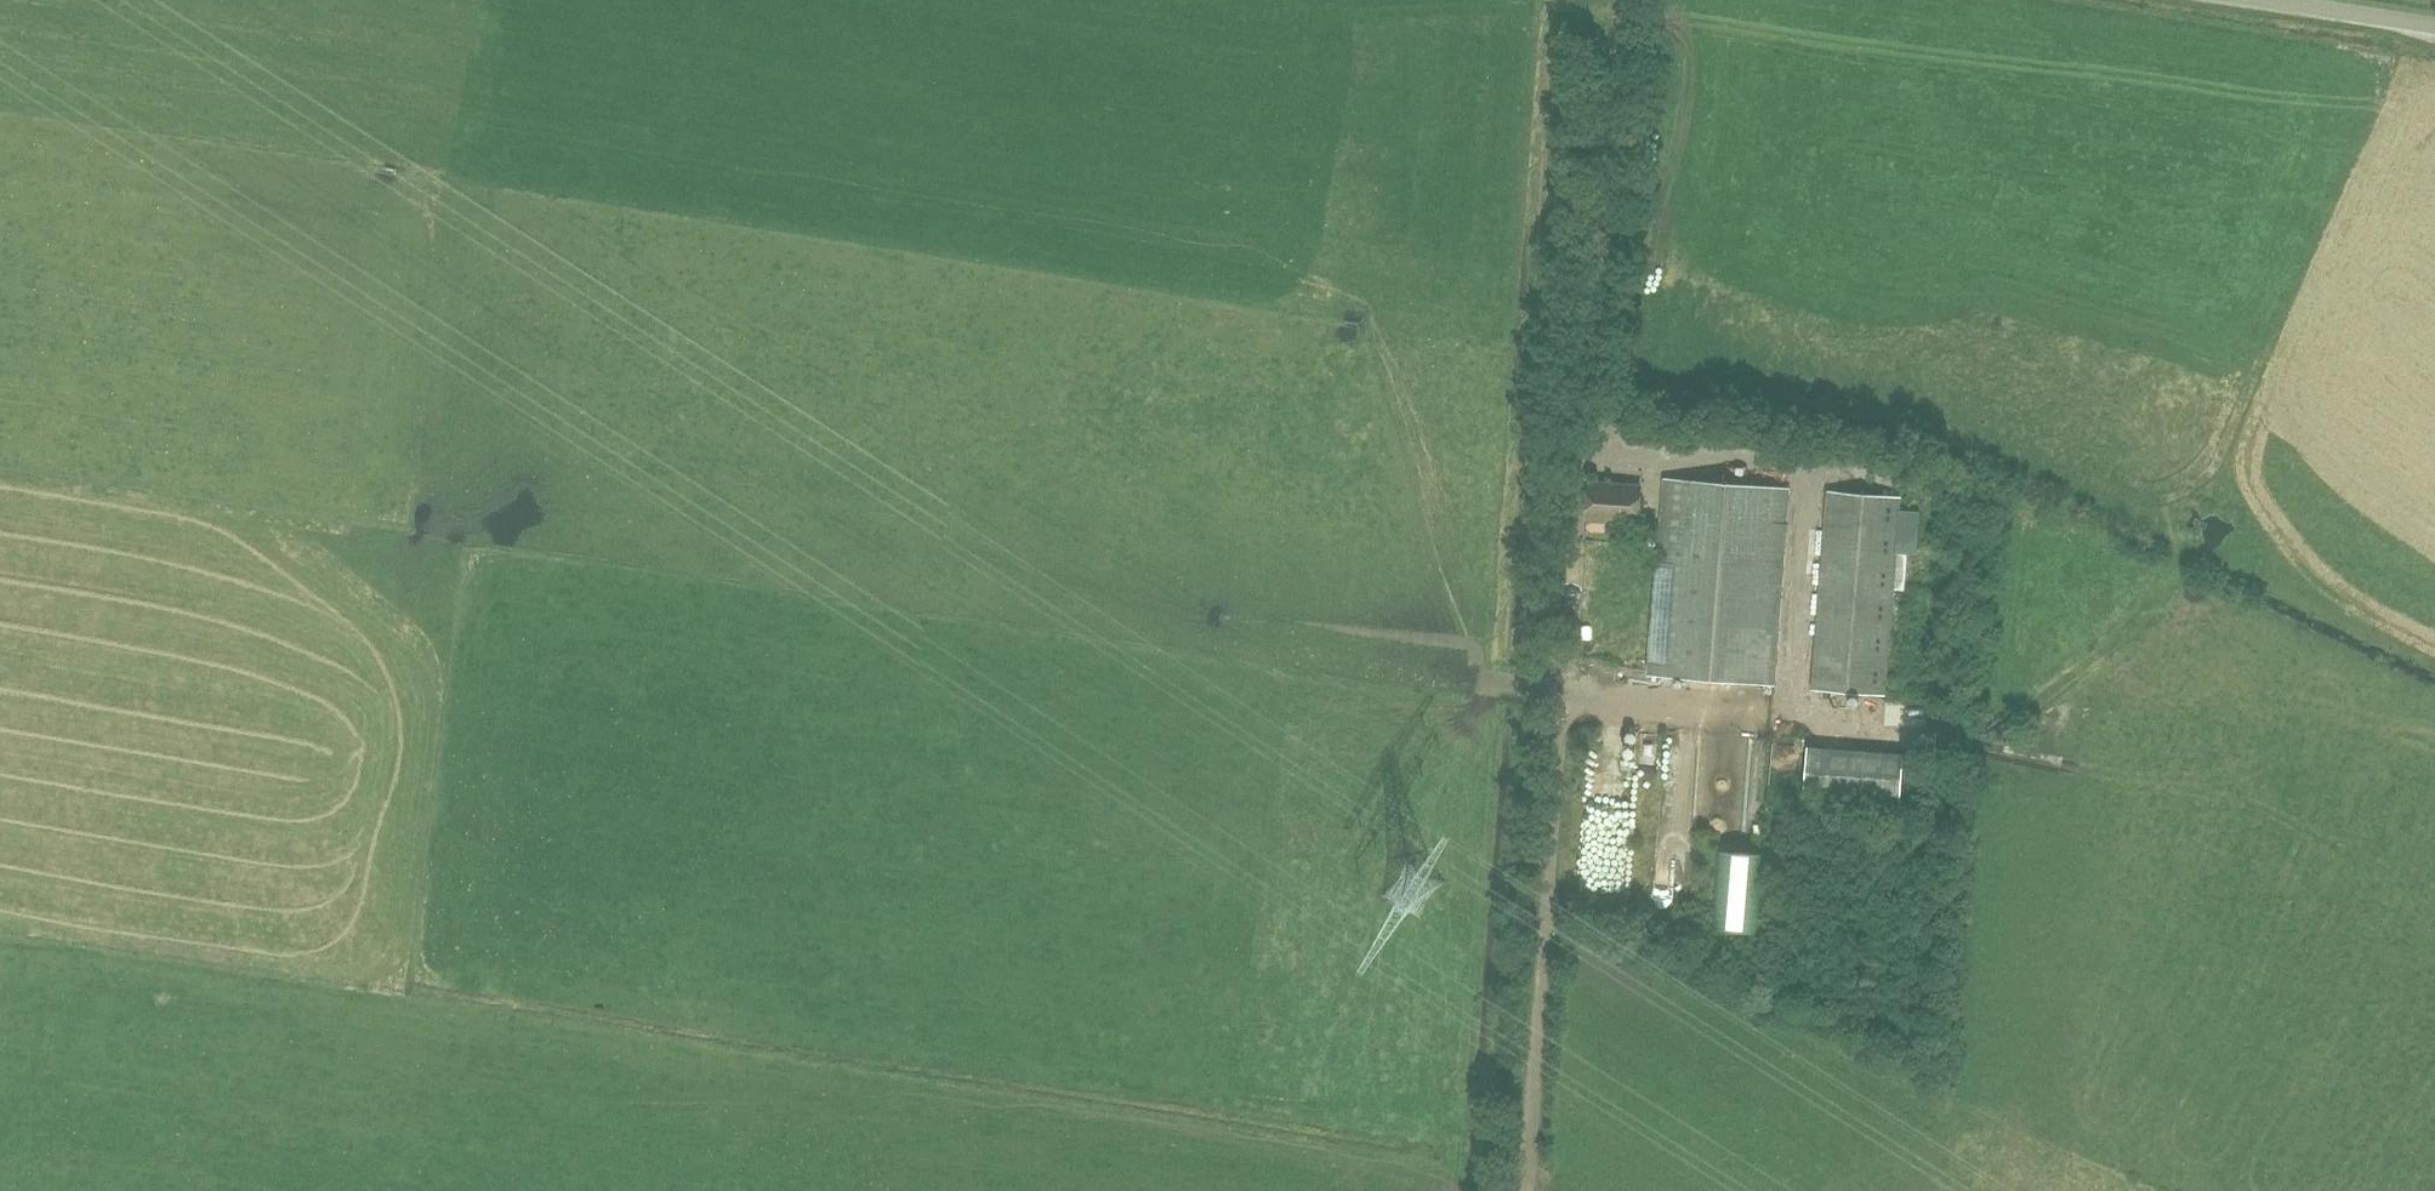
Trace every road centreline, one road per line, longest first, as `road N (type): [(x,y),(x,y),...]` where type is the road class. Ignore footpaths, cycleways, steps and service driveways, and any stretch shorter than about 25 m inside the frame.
road 1 (track): [(1960,740),(2007,729),(2131,631),(2186,549)]
road 2 (unclassified): [(2434,27),(2262,0)]

